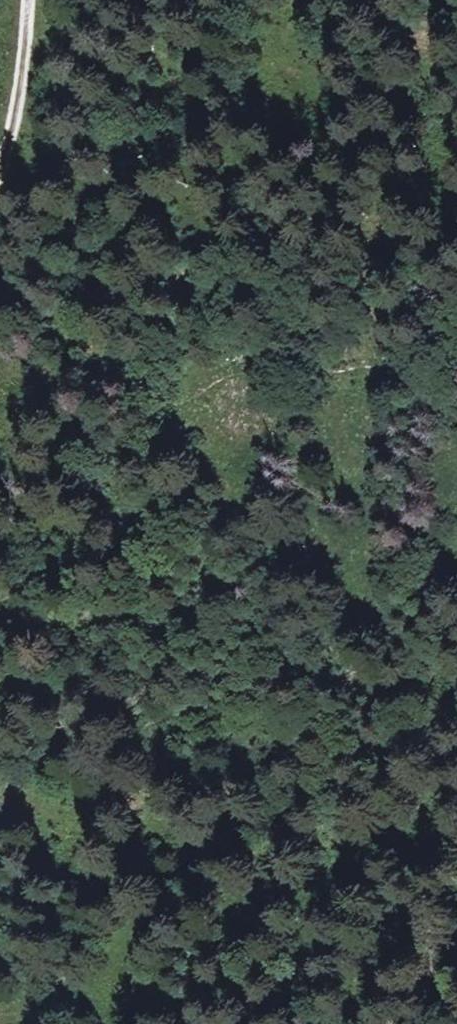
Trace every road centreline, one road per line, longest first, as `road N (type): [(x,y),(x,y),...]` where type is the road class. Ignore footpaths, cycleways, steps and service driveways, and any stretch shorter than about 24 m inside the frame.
road 1 (track): [(0,168),(18,99),(28,0)]

